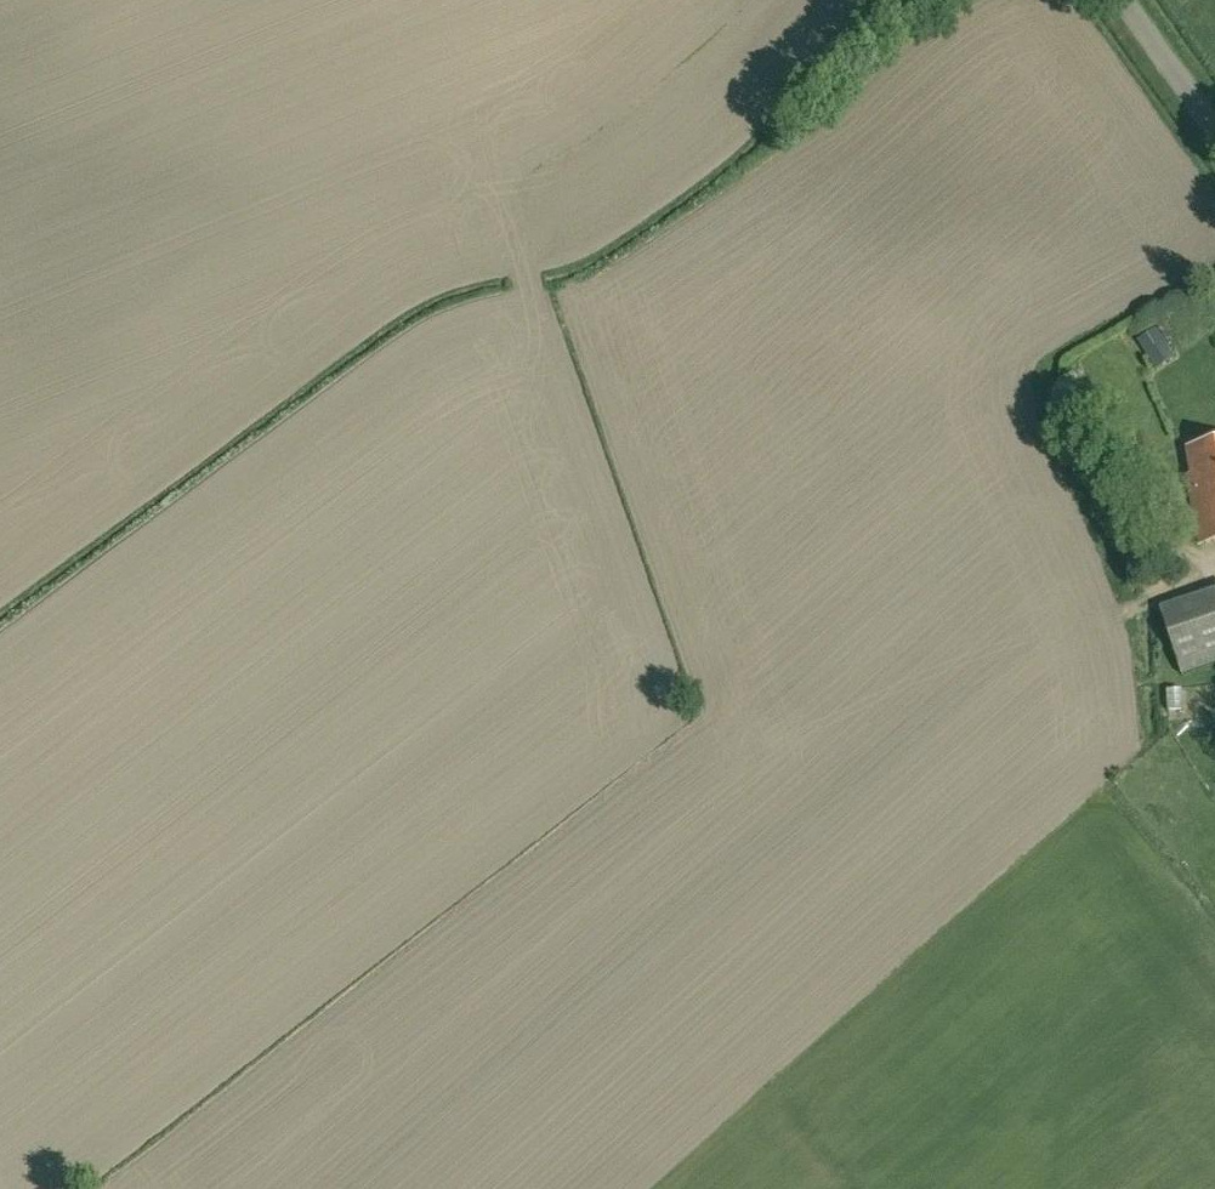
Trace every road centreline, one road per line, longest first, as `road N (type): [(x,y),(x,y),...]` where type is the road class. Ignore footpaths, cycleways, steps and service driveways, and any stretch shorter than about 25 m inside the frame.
road 1 (unclassified): [(1214,132),(1118,0)]

